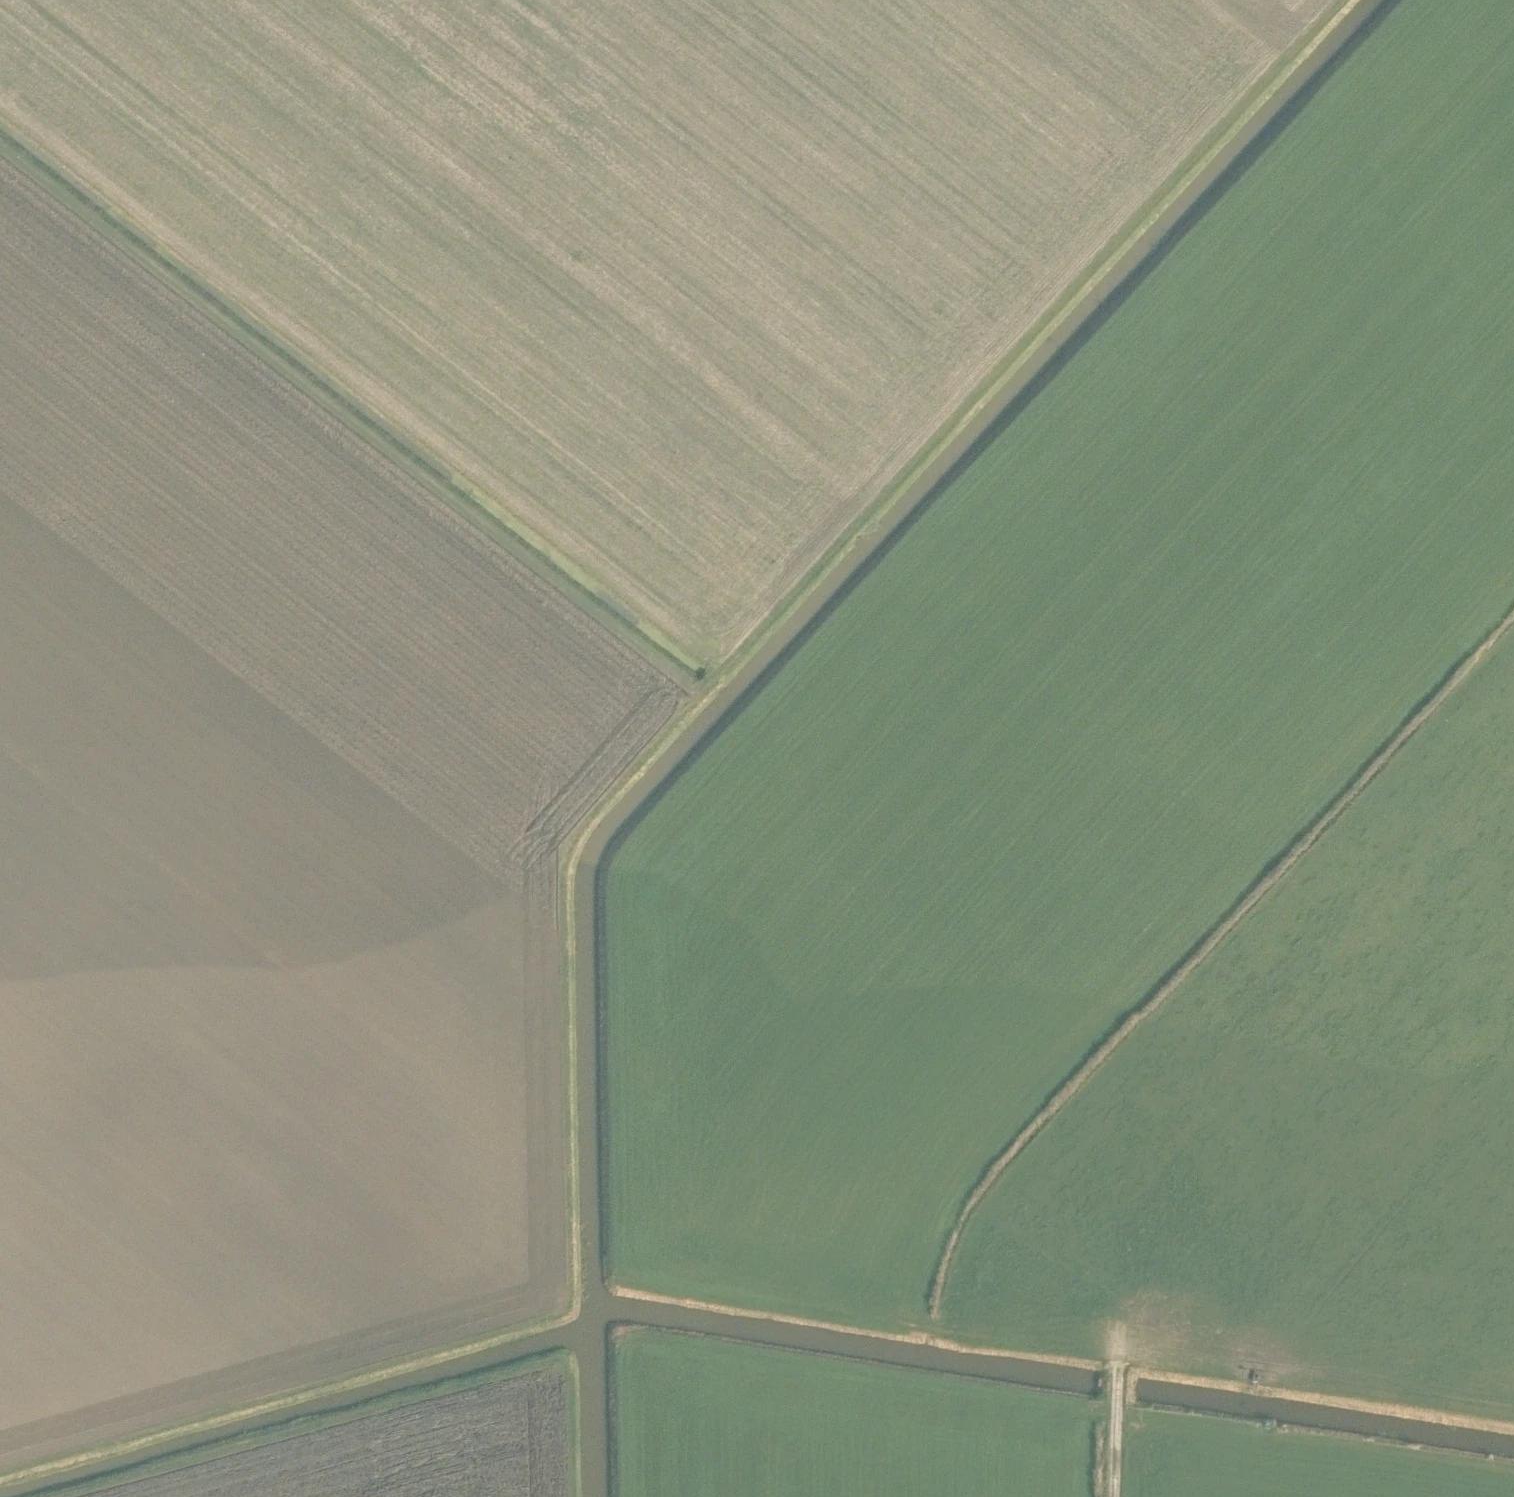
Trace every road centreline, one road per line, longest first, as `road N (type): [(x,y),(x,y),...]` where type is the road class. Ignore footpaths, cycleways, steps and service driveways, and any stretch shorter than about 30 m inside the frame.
road 1 (track): [(1117,1363),(1113,1496)]

